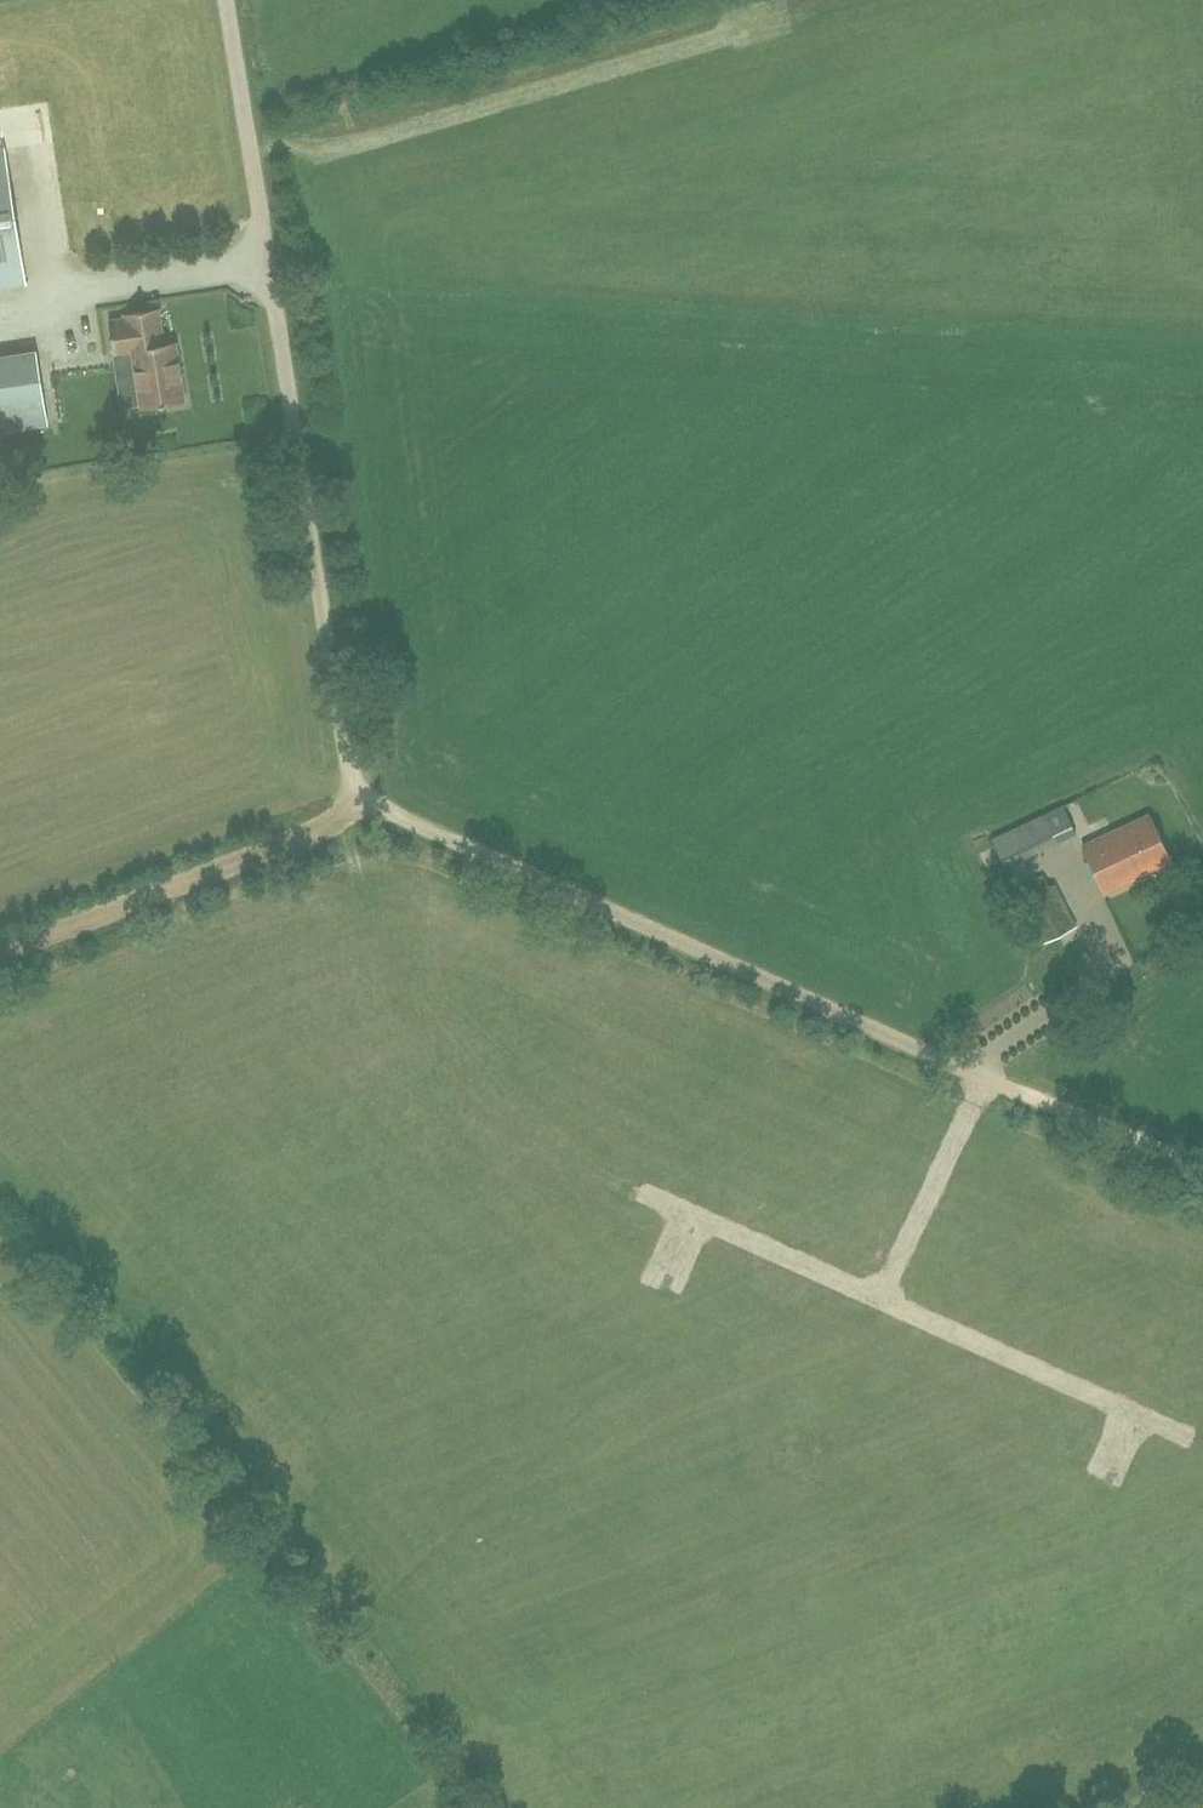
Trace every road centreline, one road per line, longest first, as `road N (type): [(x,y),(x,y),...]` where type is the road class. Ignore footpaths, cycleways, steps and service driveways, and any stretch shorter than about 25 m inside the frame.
road 1 (track): [(1202,1169),(398,819),(370,797)]
road 2 (track): [(370,797),(347,759),(339,726),(223,0)]
road 3 (track): [(370,797),(328,825),(0,949)]

